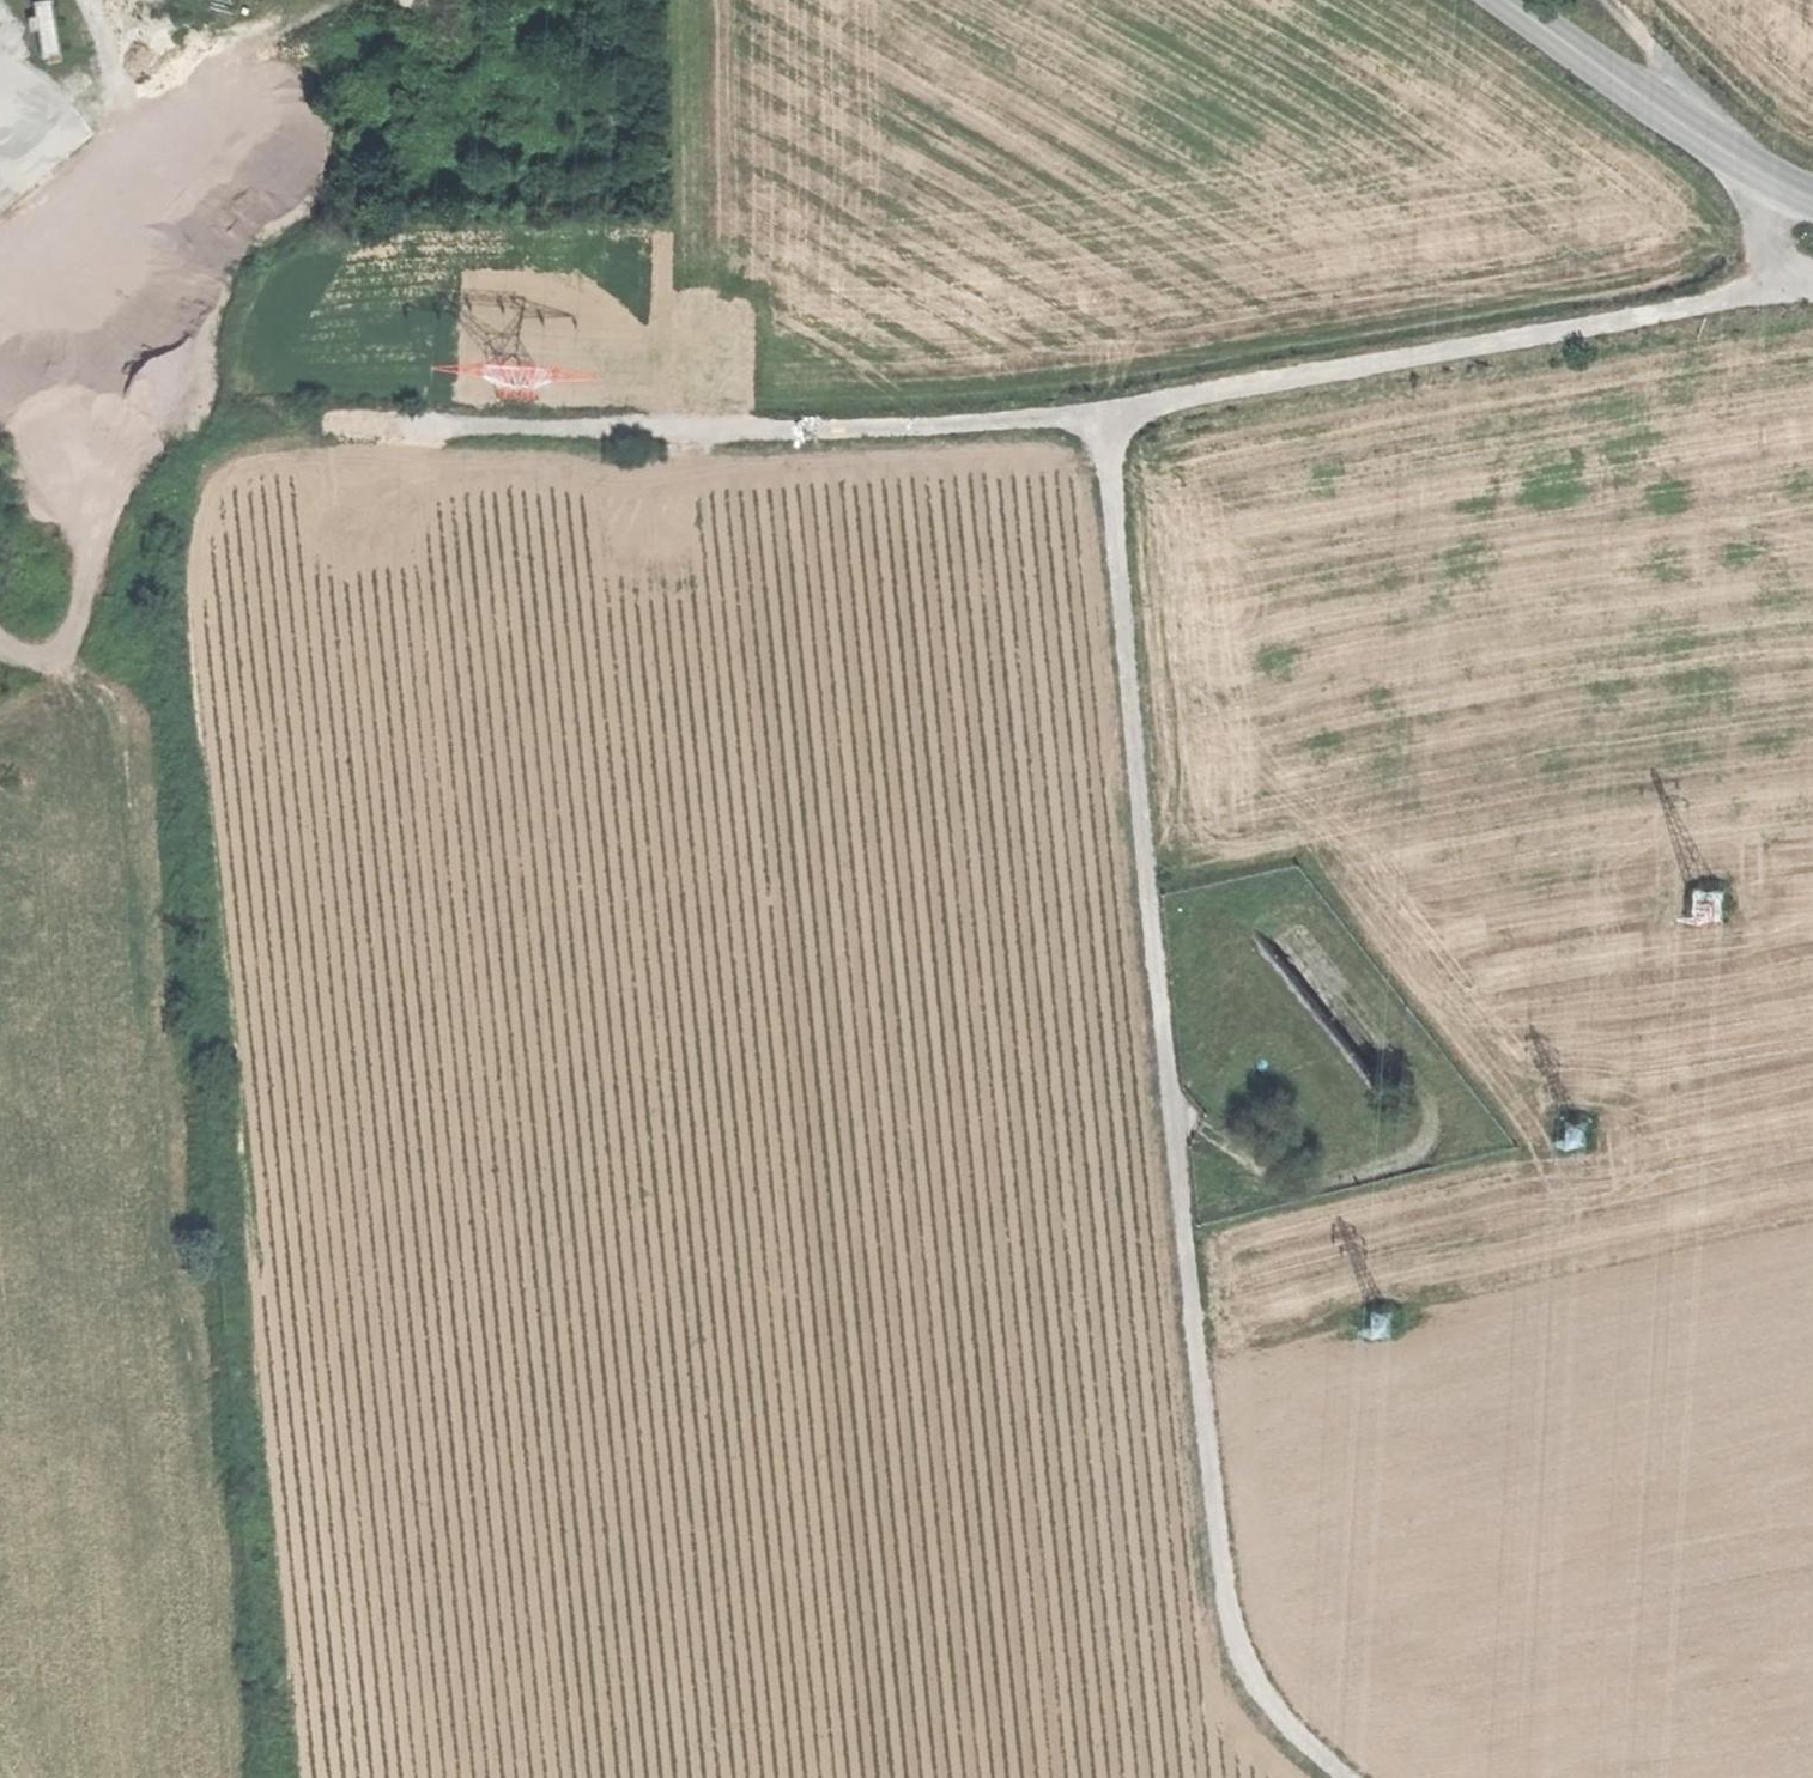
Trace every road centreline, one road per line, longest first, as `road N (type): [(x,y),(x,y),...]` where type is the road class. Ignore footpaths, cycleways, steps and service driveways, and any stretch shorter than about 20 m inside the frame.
road 1 (track): [(1345,1777),(1248,1664),(1115,475),(1122,423),(1159,409),(1812,288)]
road 2 (secondary): [(1506,0),(1706,140),(1812,201)]
road 3 (track): [(1706,140),(1676,77),(1608,0)]

